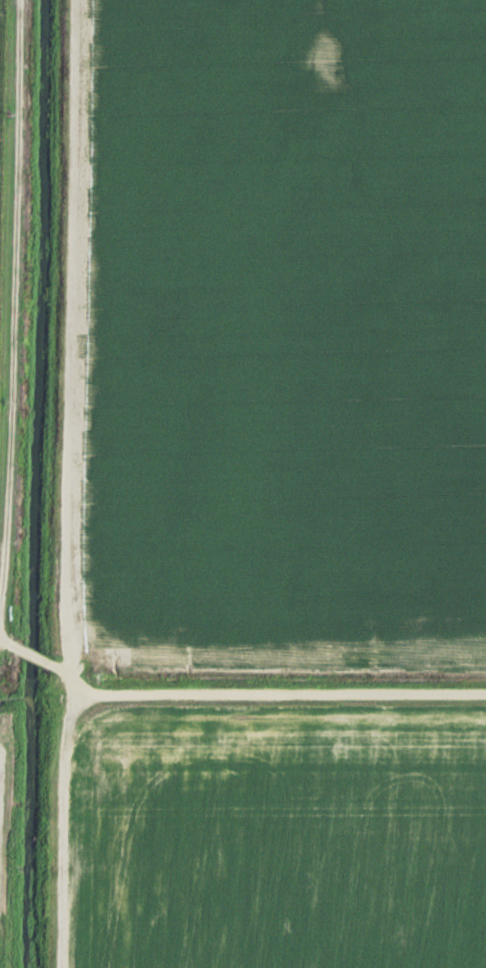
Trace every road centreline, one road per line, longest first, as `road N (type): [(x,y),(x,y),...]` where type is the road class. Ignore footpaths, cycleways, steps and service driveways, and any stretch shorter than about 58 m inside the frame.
road 1 (track): [(77,0),(62,580),(71,690),(62,753),(60,967)]
road 2 (track): [(0,613),(9,538),(22,0)]
road 3 (residential): [(485,688),(71,690)]

